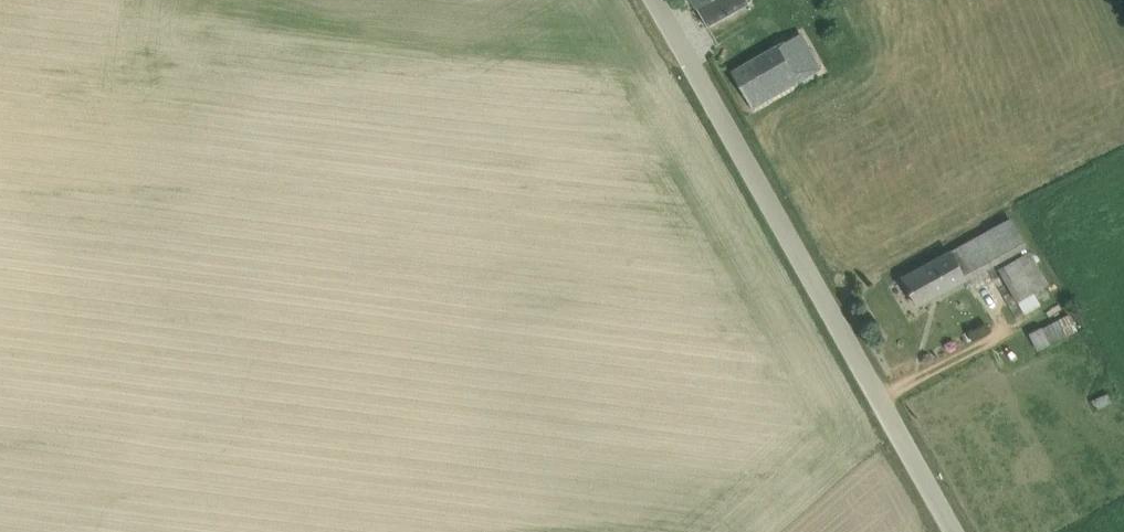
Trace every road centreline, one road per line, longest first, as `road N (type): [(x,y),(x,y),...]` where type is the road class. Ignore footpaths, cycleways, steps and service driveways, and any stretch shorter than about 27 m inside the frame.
road 1 (unclassified): [(652,0),(955,531)]

